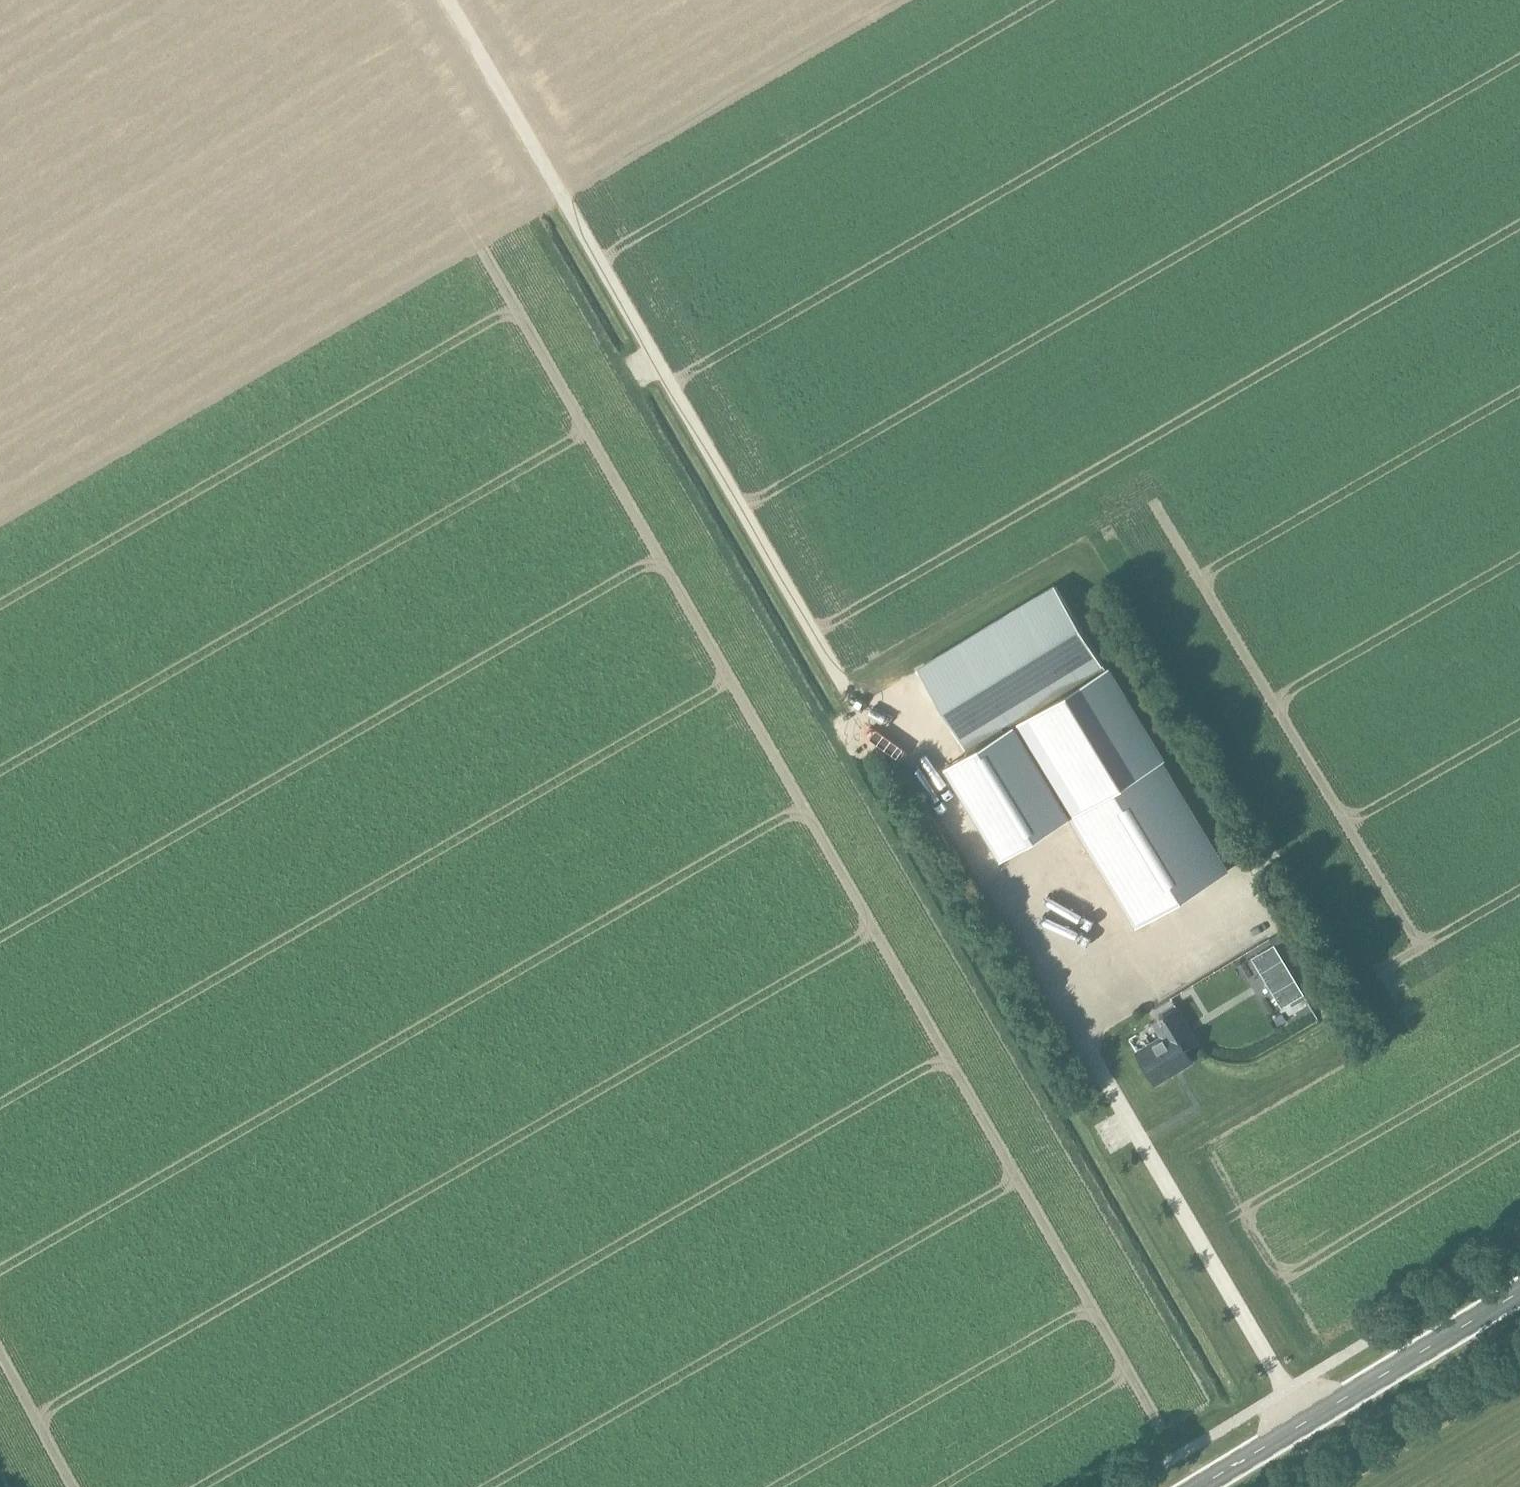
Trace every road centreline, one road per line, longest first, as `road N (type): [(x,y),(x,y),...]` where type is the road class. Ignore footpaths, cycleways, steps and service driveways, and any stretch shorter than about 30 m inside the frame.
road 1 (secondary): [(1197,1486),(1519,1292)]

